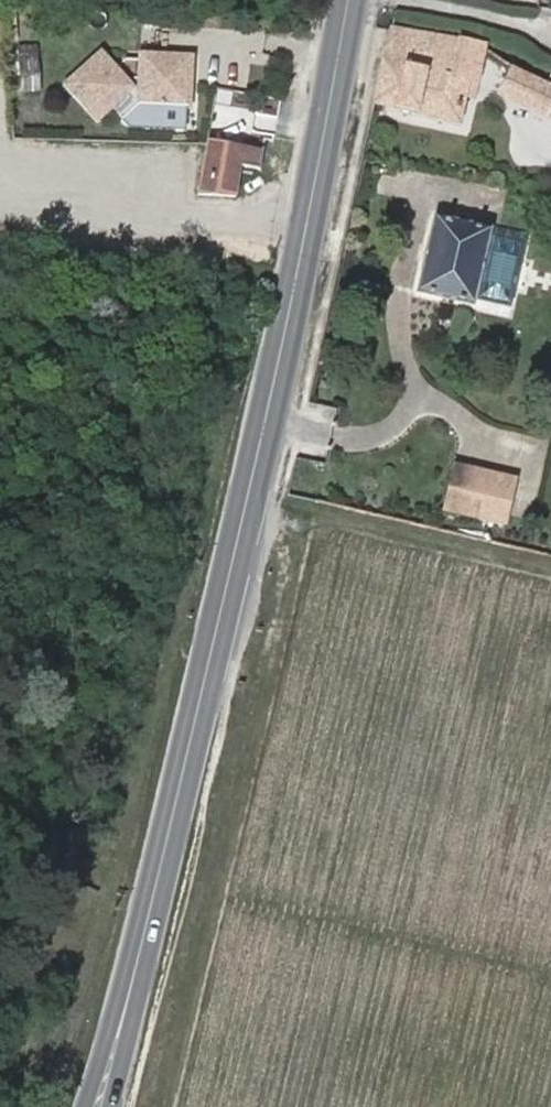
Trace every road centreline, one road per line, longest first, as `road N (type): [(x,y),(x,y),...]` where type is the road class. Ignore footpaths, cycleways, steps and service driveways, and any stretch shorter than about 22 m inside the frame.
road 1 (secondary): [(307,231),(99,1106)]
road 2 (track): [(158,1106),(297,504),(550,556)]
road 3 (residential): [(307,231),(22,187),(0,161)]
road 4 (secondary): [(348,0),(307,231)]

